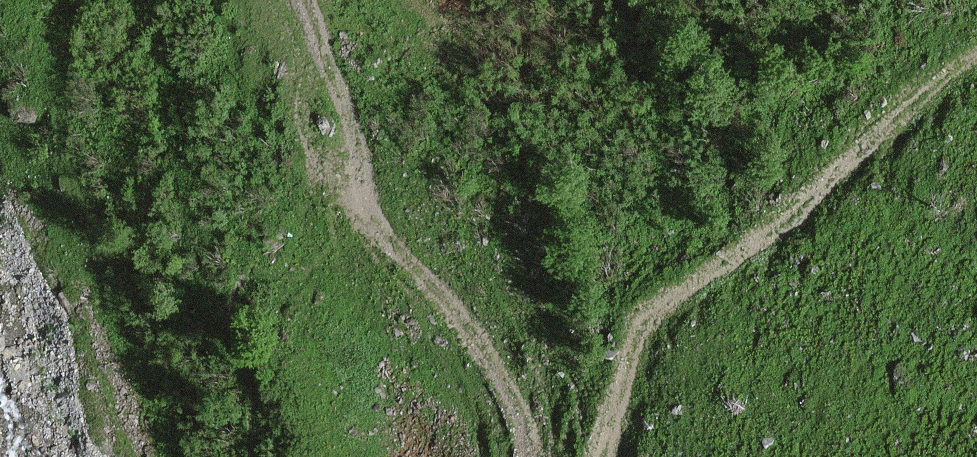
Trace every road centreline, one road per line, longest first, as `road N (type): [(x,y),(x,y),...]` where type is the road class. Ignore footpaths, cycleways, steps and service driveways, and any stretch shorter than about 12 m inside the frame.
road 1 (track): [(976,62),(905,118),(803,217),(682,290),(658,315),(643,338),(627,425),(612,456)]
road 2 (track): [(550,456),(537,387),(401,228)]
road 3 (track): [(401,228),(370,182),(362,113),(319,0)]

